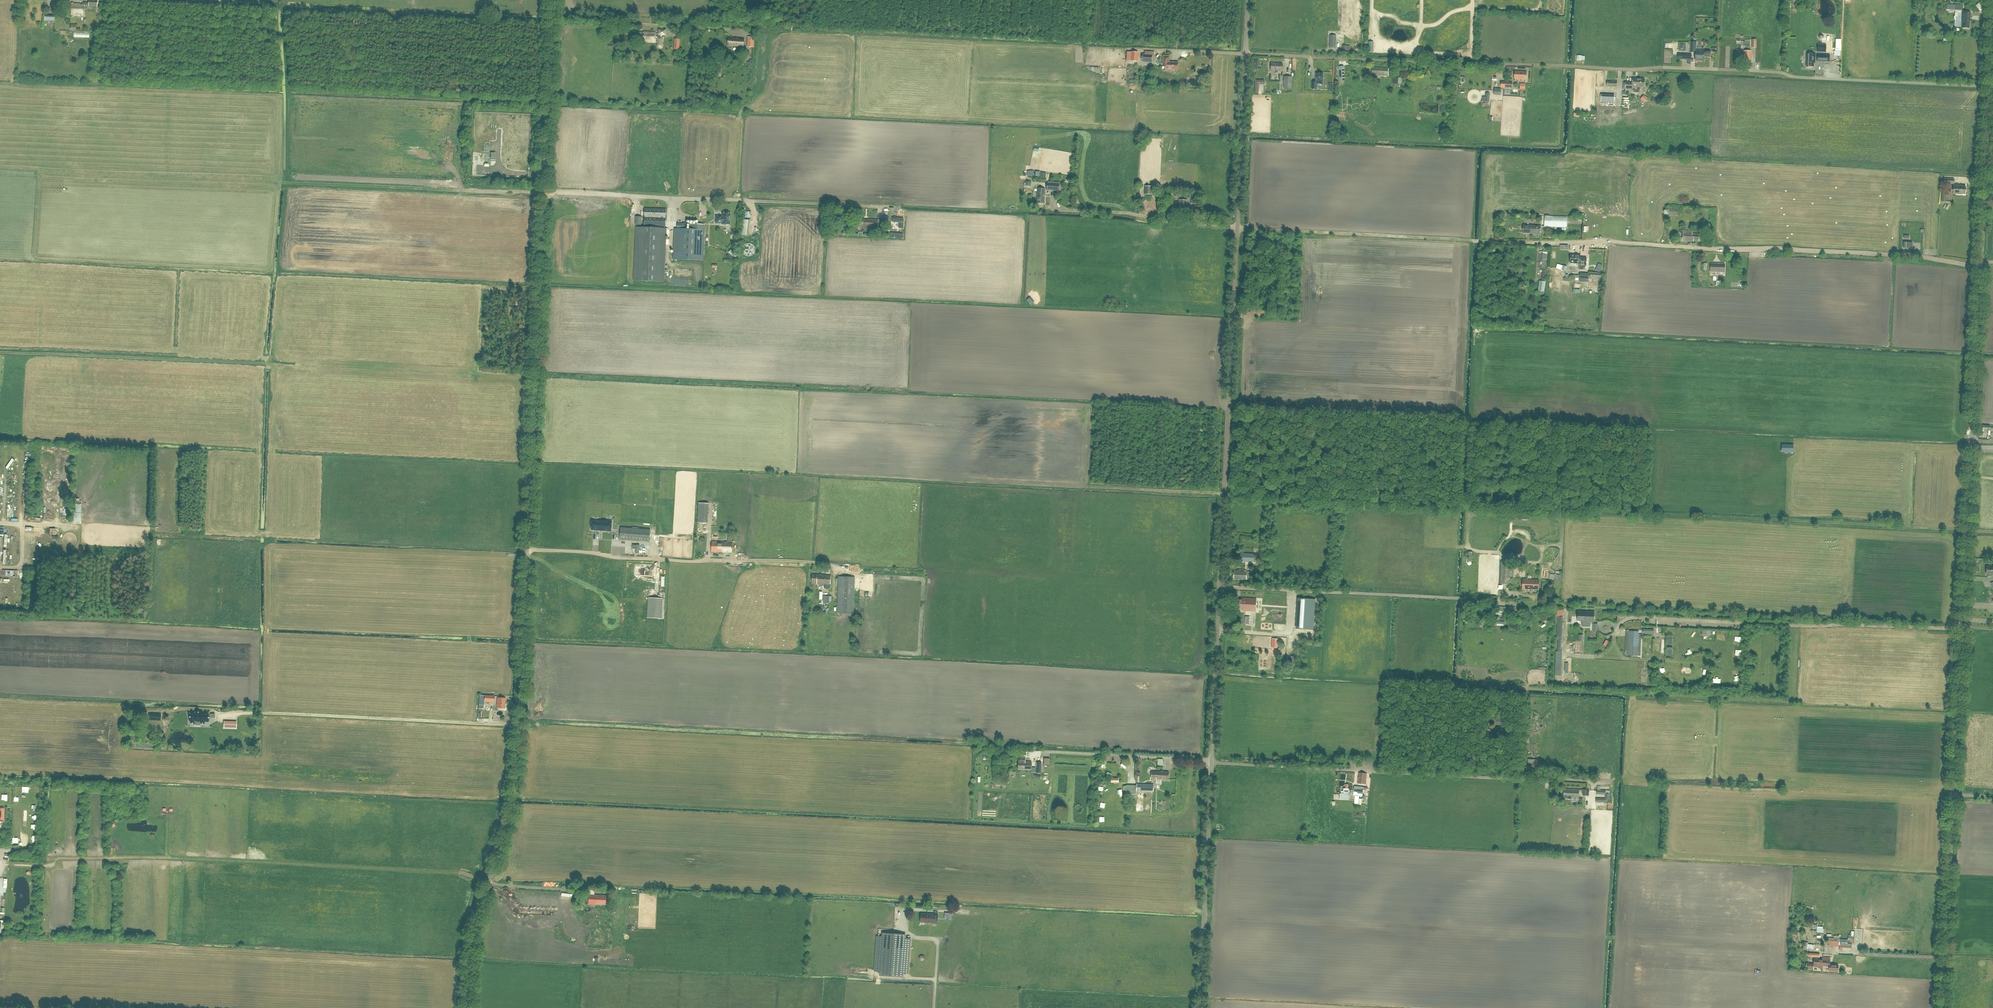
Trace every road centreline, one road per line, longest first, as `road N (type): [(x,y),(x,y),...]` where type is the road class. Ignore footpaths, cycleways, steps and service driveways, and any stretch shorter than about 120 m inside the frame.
road 1 (unclassified): [(1200,1007),(1246,54)]
road 2 (unclassified): [(1942,1007),(1989,86)]
road 3 (track): [(1967,530),(1090,487)]
road 4 (unclassified): [(467,1007),(472,942),(517,762),(544,192)]
road 5 (track): [(1992,629),(1643,618),(1604,607),(1218,586)]
road 6 (track): [(1980,267),(1879,254),(1237,227)]
road 7 (unclassified): [(1246,54),(1989,86)]
road 8 (track): [(488,882),(454,871),(167,859),(21,865)]
road 9 (track): [(1211,762),(1609,784)]
road 10 (track): [(1228,407),(1274,438),(1310,445),(1333,468),(1346,466),(1377,433),(1397,436),(1404,460),(1447,436),(1457,448),(1446,497),(1454,505)]
road 11 (track): [(528,550),(829,565)]
road 12 (track): [(519,725),(263,712),(232,718)]
road 13 (track): [(0,351),(265,363)]
road 14 (track): [(544,192),(283,184)]
road 15 (track): [(1471,506),(1469,549),(1497,553),(1519,531),(1528,537),(1526,562),(1541,560),(1544,546),(1562,545),(1561,525)]
road 16 (track): [(1564,654),(1762,666)]
road 17 (unclassified): [(544,192),(742,201)]
road 18 (unclassified): [(544,192),(553,0)]
road 19 (track): [(725,30),(552,18)]
road 20 (track): [(1042,752),(1211,760)]
road 21 (track): [(742,201),(877,207)]

